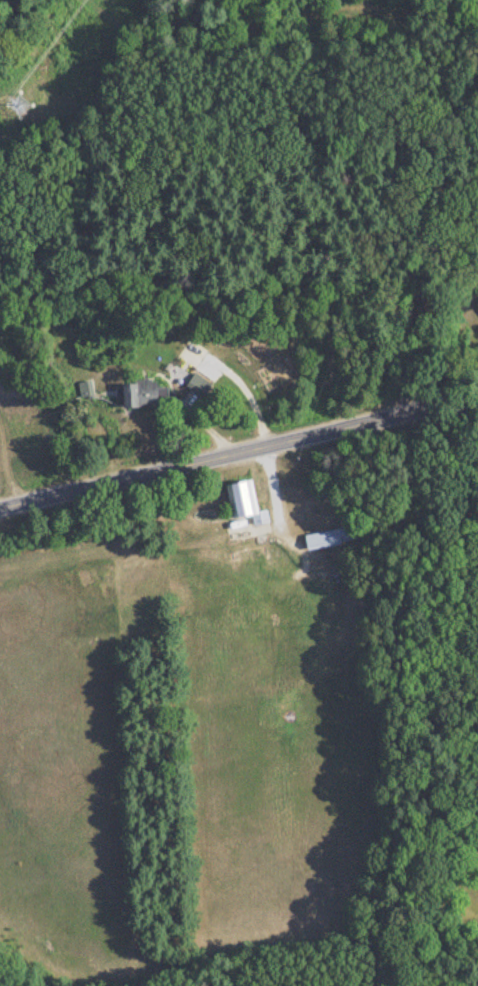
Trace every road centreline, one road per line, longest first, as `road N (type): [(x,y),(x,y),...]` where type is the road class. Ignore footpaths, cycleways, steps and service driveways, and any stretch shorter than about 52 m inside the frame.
road 1 (residential): [(0,510),(477,394)]

